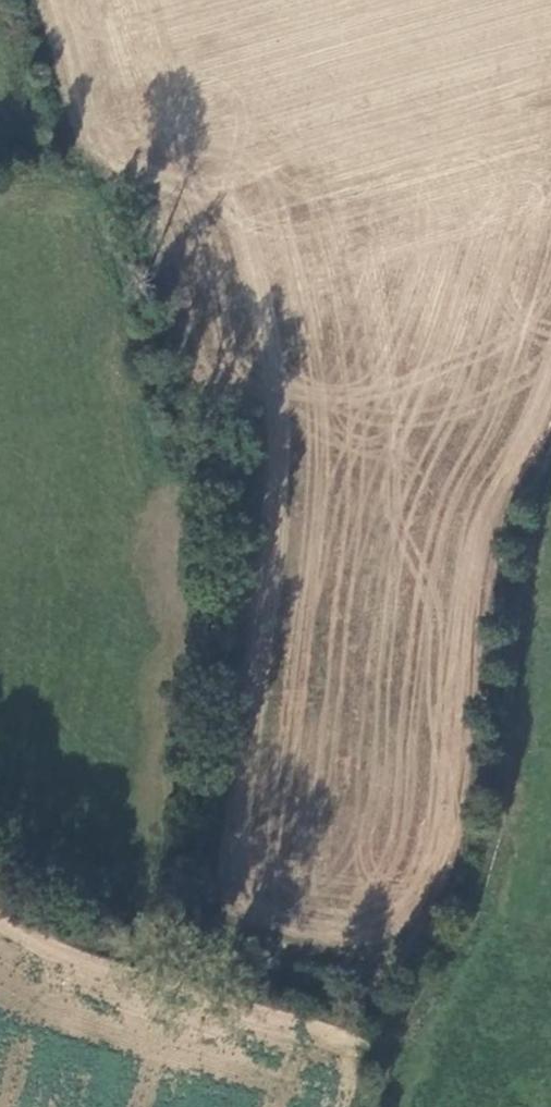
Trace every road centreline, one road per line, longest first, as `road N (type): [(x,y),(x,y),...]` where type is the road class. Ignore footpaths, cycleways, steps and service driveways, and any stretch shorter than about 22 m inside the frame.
road 1 (track): [(365,1106),(409,1021),(494,782),(520,596),(550,478)]

